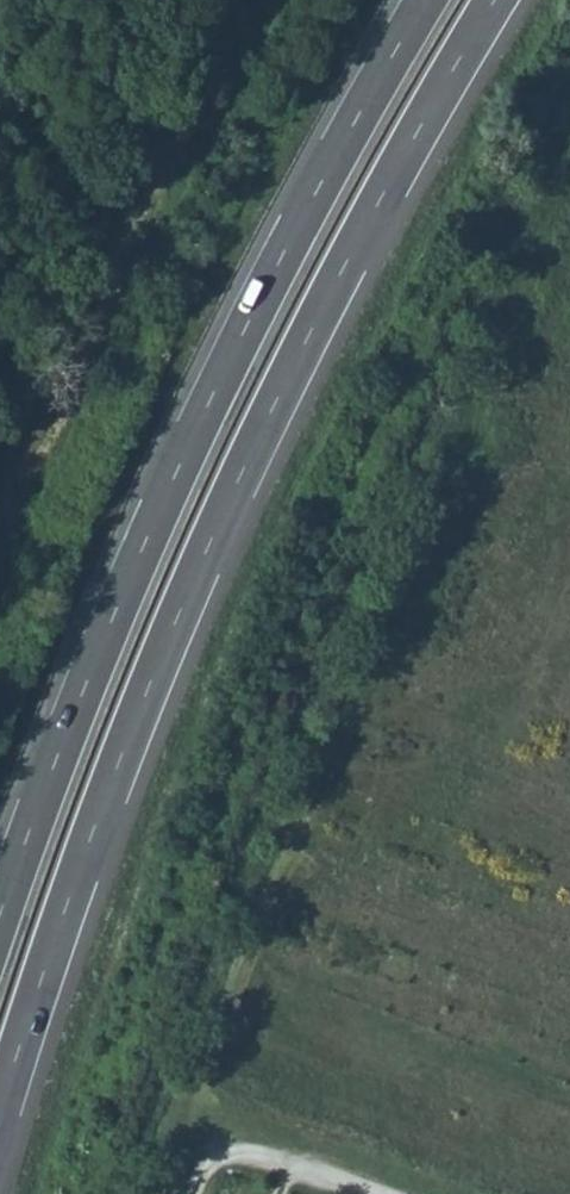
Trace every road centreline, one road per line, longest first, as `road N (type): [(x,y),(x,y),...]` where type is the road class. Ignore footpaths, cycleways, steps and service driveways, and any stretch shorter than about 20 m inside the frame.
road 1 (trunk): [(0,1104),(106,791),(221,513),(337,276),(493,0)]
road 2 (trunk): [(425,0),(322,181),(179,464),(0,911)]
road 3 (unclassified): [(197,1193),(202,1176),(240,1161),(343,1193)]

